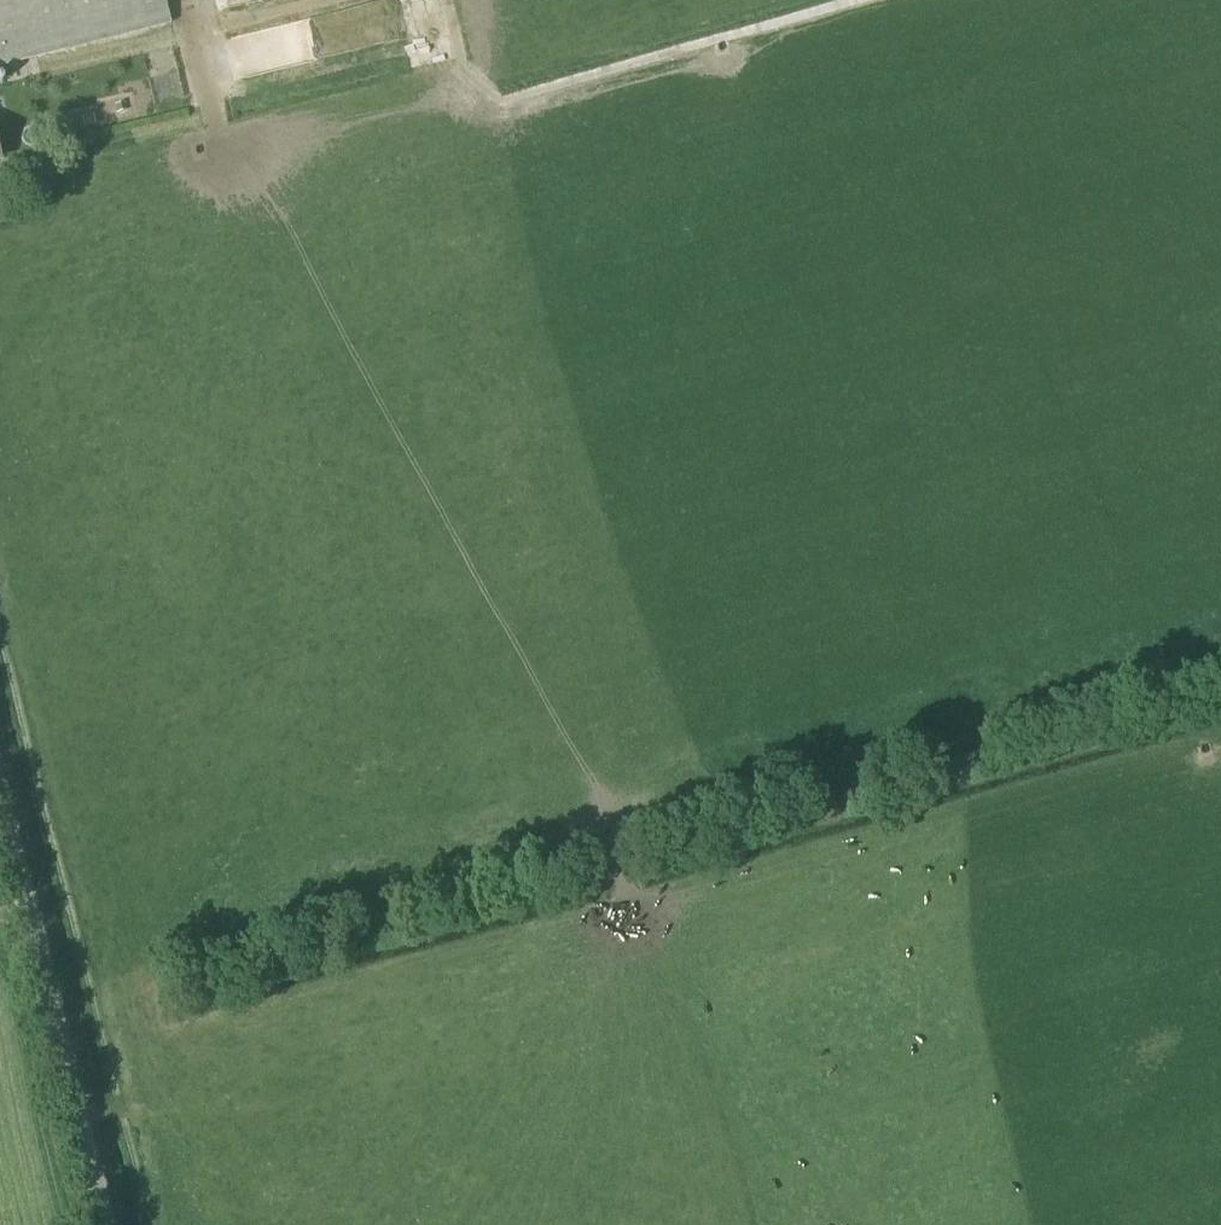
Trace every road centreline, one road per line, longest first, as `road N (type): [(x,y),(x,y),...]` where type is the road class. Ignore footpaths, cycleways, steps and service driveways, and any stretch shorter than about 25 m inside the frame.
road 1 (unclassified): [(105,1224),(0,806)]

